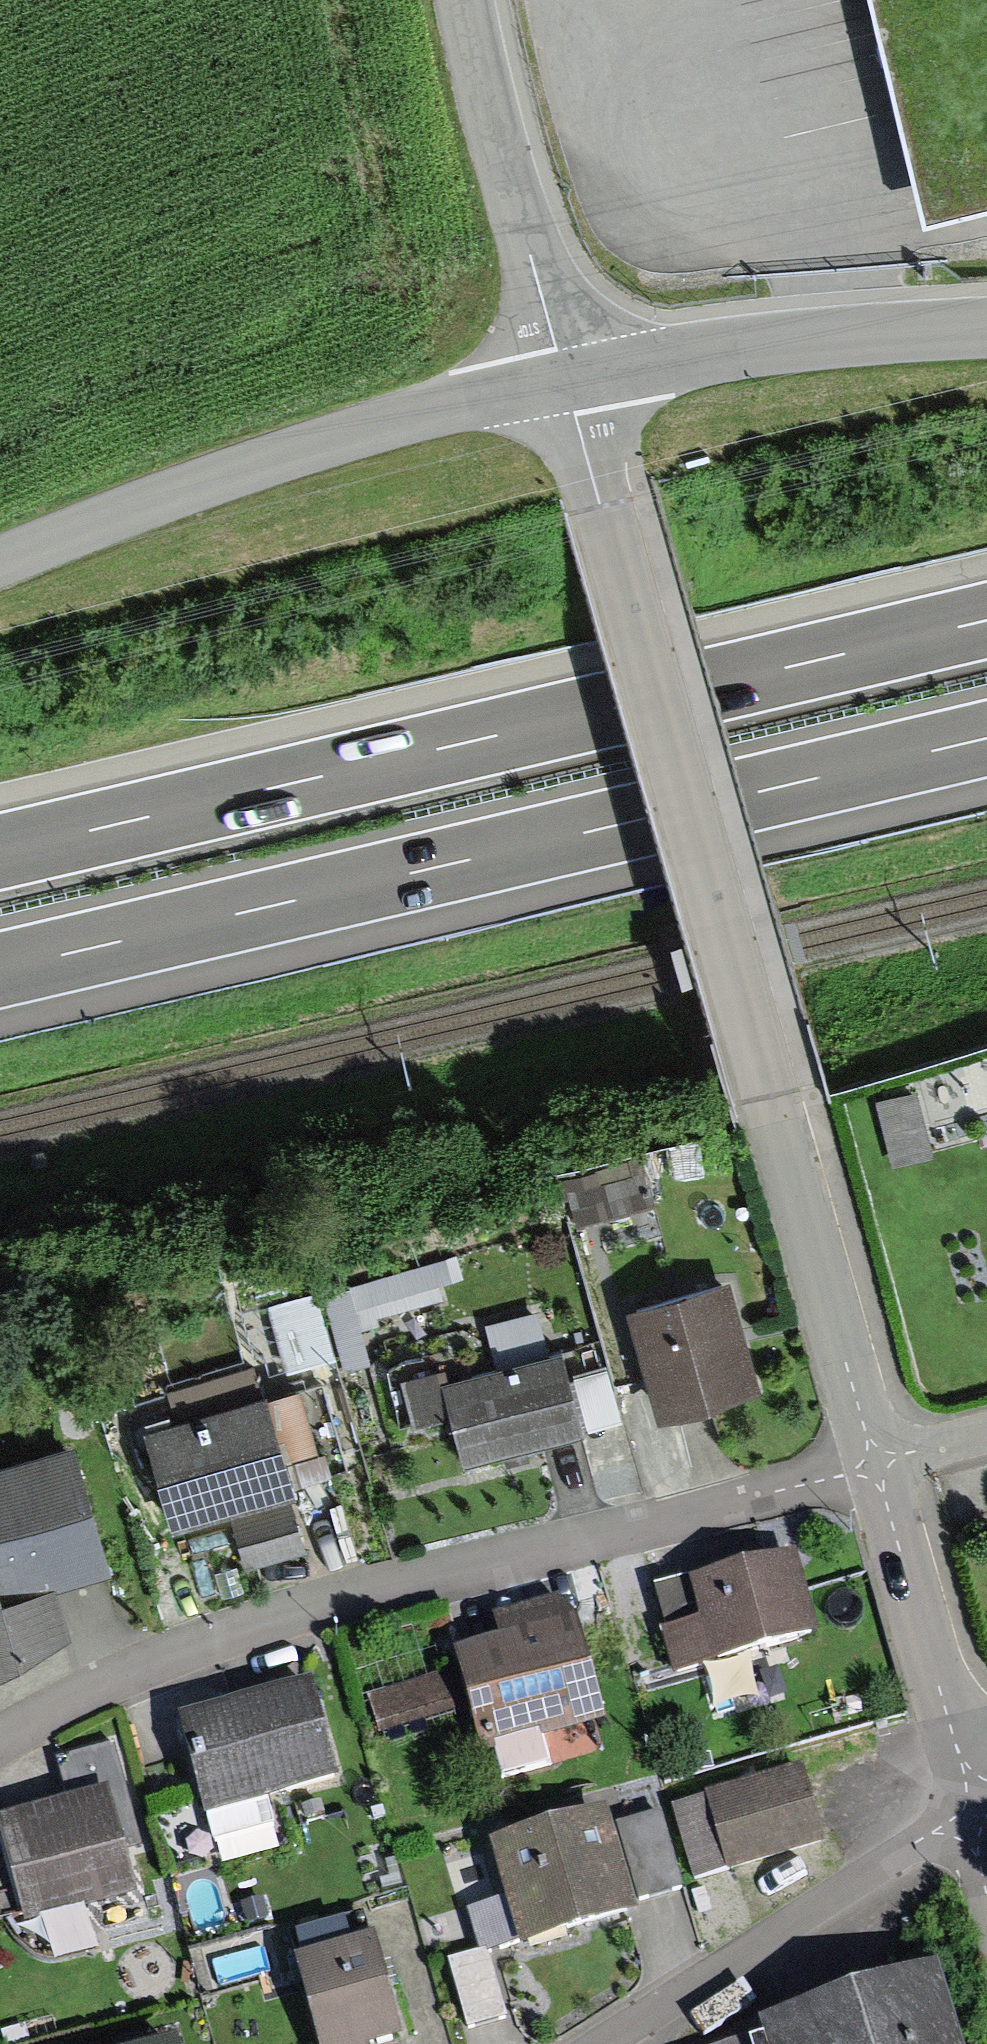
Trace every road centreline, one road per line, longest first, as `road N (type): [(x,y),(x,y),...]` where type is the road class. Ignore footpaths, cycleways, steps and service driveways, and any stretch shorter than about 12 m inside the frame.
road 1 (residential): [(566,381),(875,1464)]
road 2 (motorway): [(0,969),(986,738)]
road 3 (motorway): [(986,621),(0,852)]
road 4 (residential): [(875,1464),(247,1627),(84,1693),(0,1738)]
road 5 (residential): [(0,563),(246,469),(396,421),(566,381)]
road 6 (residential): [(594,2043),(971,1806)]
road 7 (residential): [(566,381),(775,344),(986,328)]
road 8 (residential): [(465,0),(566,381)]
road 9 (residential): [(875,1464),(971,1806)]

